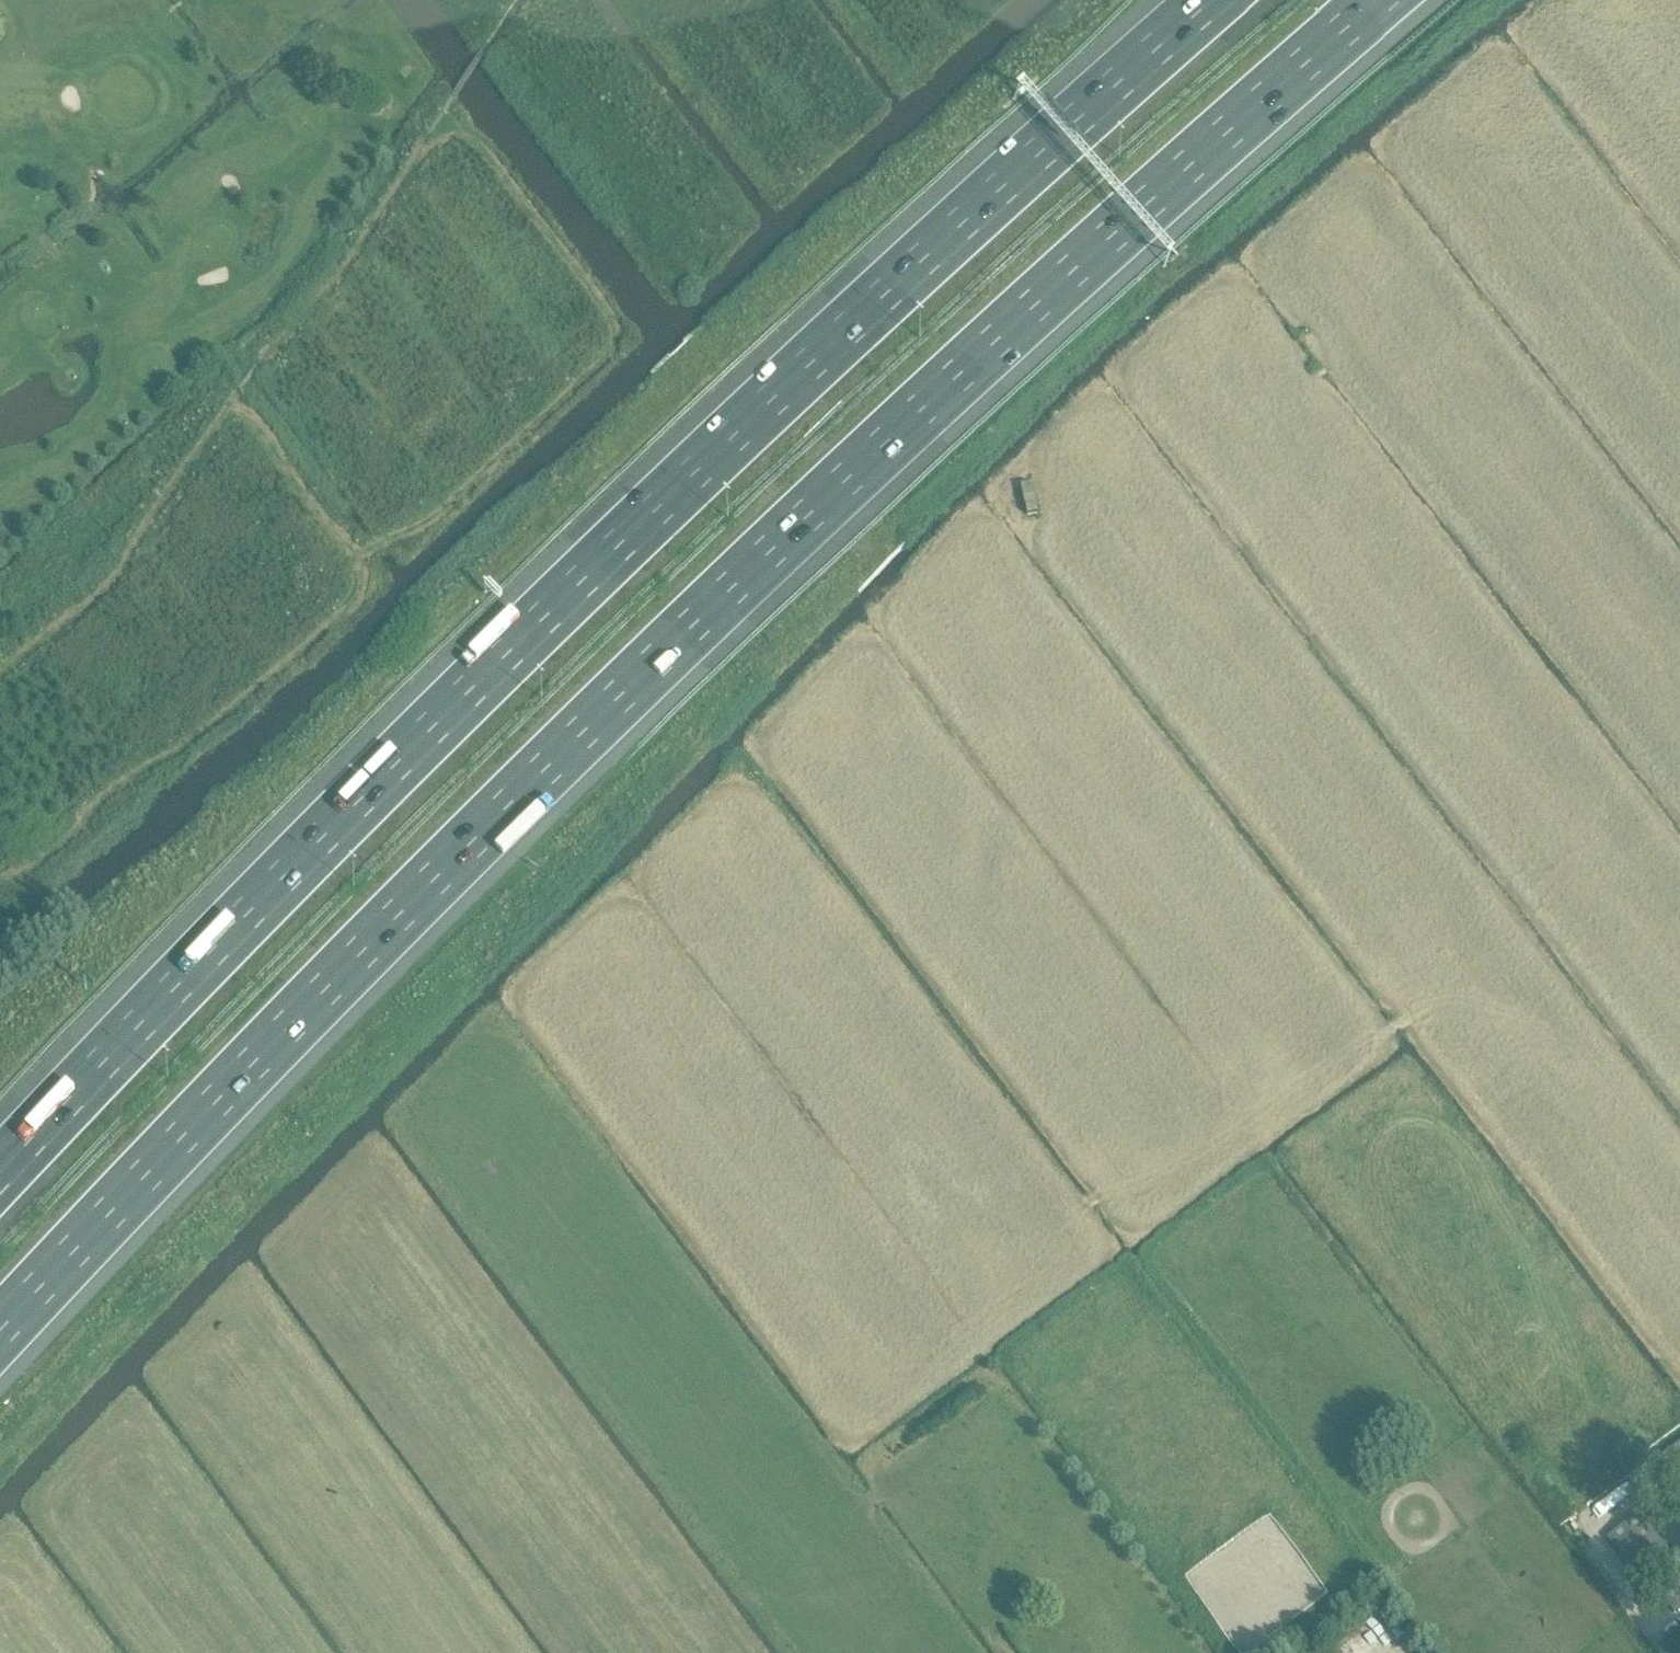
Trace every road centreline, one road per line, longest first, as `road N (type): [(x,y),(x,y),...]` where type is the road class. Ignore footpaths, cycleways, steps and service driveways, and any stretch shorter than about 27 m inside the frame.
road 1 (motorway): [(0,1334),(273,1044),(863,461),(1382,0)]
road 2 (motorway): [(1214,0),(550,599),(190,961),(0,1169)]

